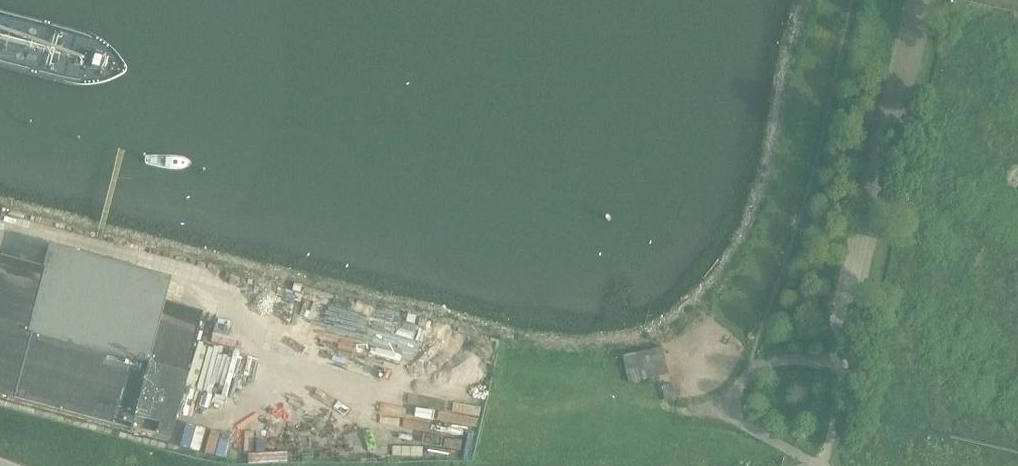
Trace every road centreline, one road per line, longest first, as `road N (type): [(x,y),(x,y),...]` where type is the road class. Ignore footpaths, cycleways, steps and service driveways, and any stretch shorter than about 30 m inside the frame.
road 1 (unclassified): [(823,465),(848,373),(786,359),(745,382)]
road 2 (unclassified): [(745,382),(737,414),(744,423),(822,465)]

